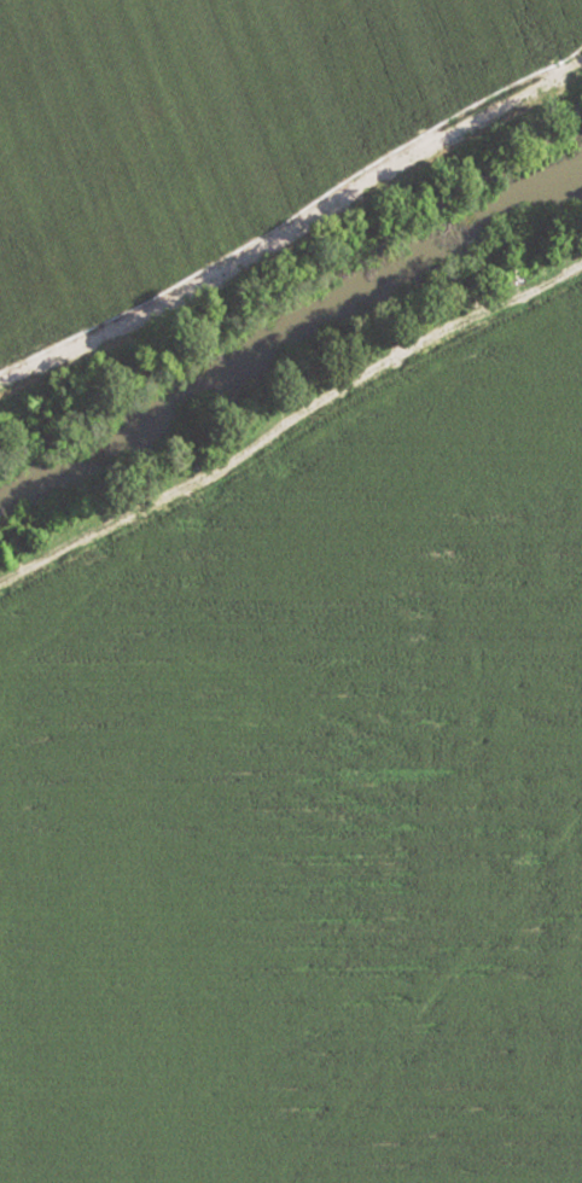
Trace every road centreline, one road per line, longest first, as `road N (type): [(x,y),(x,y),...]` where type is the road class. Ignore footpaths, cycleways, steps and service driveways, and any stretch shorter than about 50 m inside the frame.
road 1 (track): [(0,580),(268,422),(581,255)]
road 2 (track): [(0,1006),(557,1002)]

